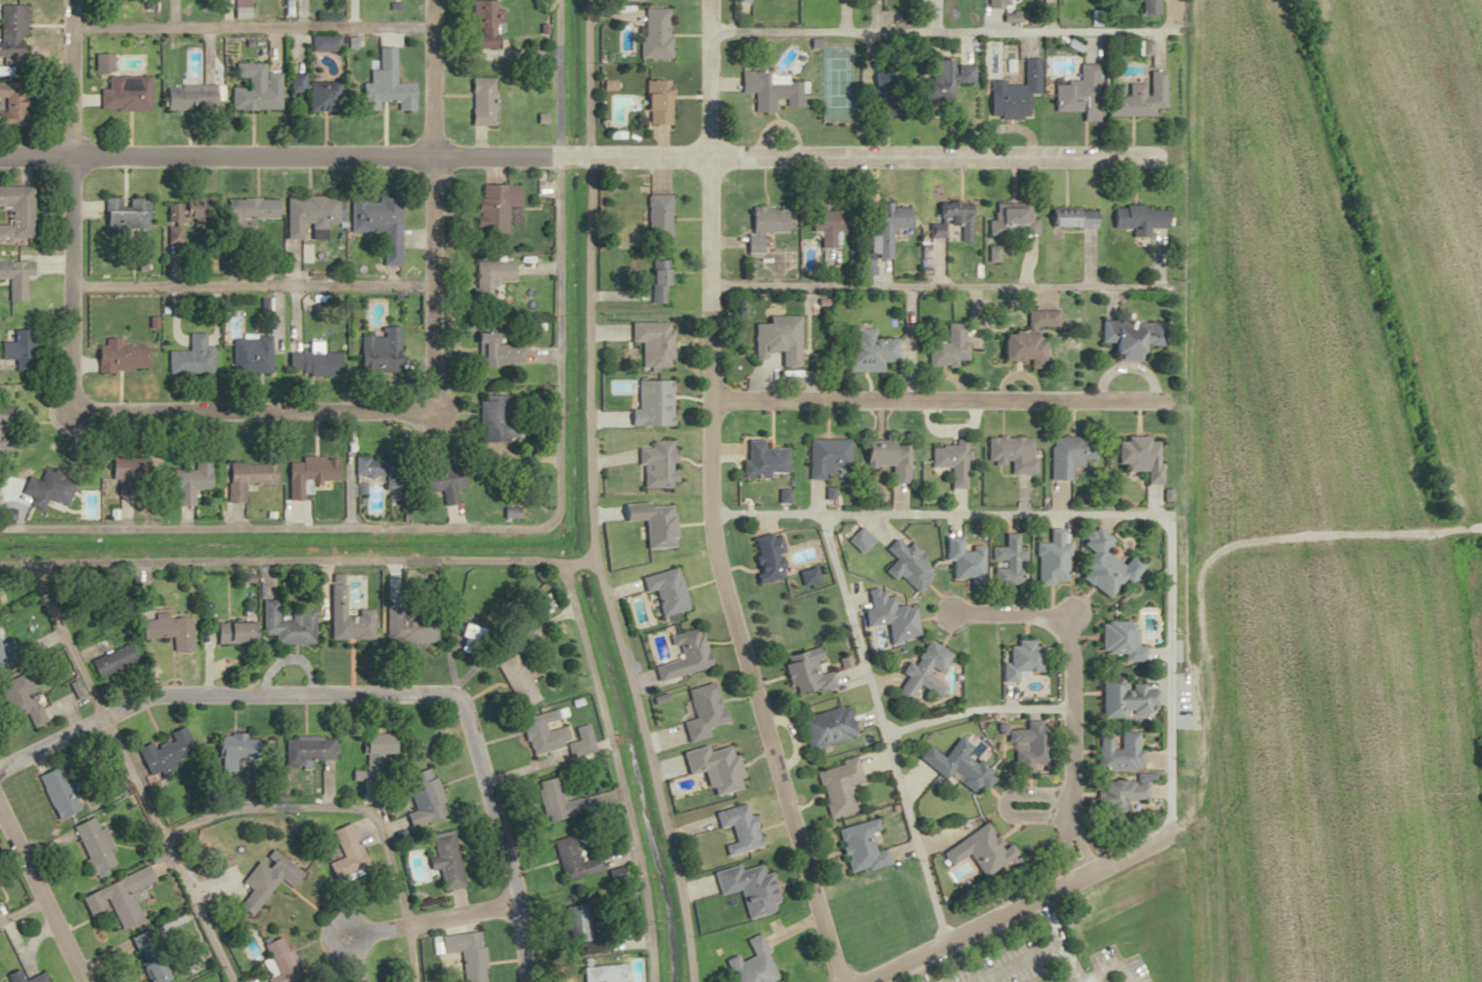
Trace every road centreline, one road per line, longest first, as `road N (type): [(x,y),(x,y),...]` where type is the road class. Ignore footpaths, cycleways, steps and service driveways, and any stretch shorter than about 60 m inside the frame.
road 1 (residential): [(1188,161),(0,153)]
road 2 (residential): [(1186,0),(1191,400),(708,402)]
road 3 (residential): [(430,156),(431,402),(416,411),(81,403),(72,360),(70,153)]
road 4 (residential): [(0,764),(133,701),(176,695),(429,690),(461,703),(513,906),(522,981)]
road 5 (residential): [(593,563),(0,565)]
road 6 (residential): [(0,528),(540,527)]
road 7 (residential): [(592,534),(584,0)]
road 8 (residential): [(1172,554),(1169,515),(708,520)]
road 9 (residential): [(708,283),(1190,285)]
road 10 (residential): [(708,520),(840,981)]
road 11 (residential): [(709,32),(1186,32)]
road 12 (residential): [(690,981),(679,891),(593,563)]
road 13 (residential): [(1172,554),(1168,835),(1087,875)]
road 14 (residential): [(1087,875),(1074,839),(1073,668),(1063,620),(952,614)]
road 15 (residential): [(709,158),(708,520)]
road 16 (residential): [(431,29),(72,24)]
road 17 (residential): [(429,282),(73,283)]
road 18 (residential): [(408,925),(380,832),(354,808),(239,809),(161,840)]
road 19 (residential): [(1481,532),(1234,538),(1172,554)]
road 20 (residential): [(101,716),(230,981)]
road 21 (tertiary): [(1087,875),(870,981)]
road 22 (residential): [(885,733),(821,517)]
road 23 (residential): [(947,945),(885,733)]
road 24 (residential): [(885,733),(962,713),(1074,709)]
road 25 (residential): [(79,981),(0,820)]
road 26 (residential): [(513,906),(344,938)]
road 27 (residential): [(709,158),(710,0)]
road 28 (residential): [(430,156),(431,0)]
road 29 (residential): [(72,0),(70,153)]
road 30 (residential): [(204,564),(205,695)]

